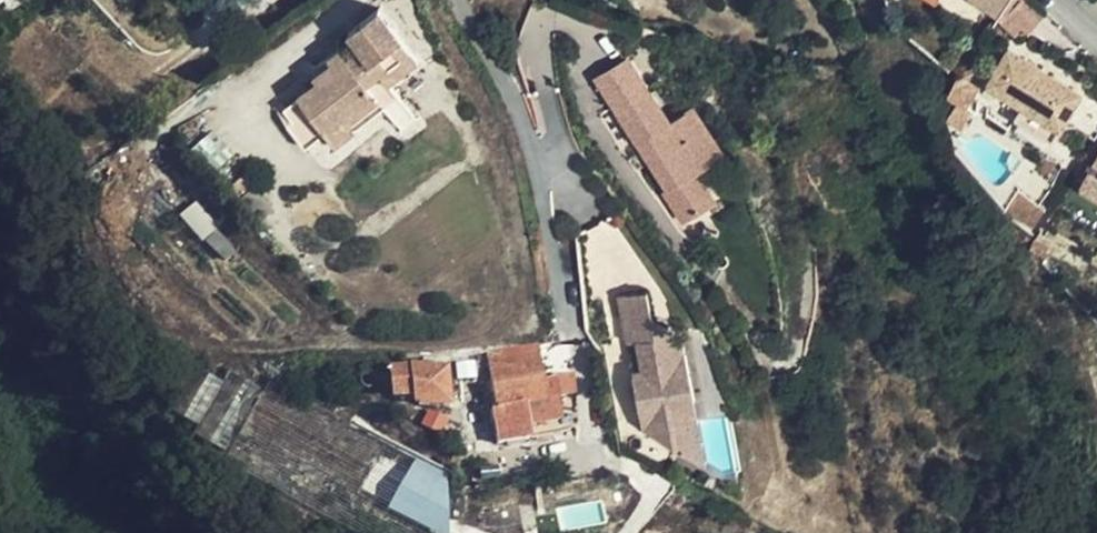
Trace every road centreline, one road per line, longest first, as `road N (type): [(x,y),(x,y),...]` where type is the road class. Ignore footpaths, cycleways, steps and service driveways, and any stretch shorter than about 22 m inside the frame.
road 1 (residential): [(457,0),(528,130),(570,332)]

